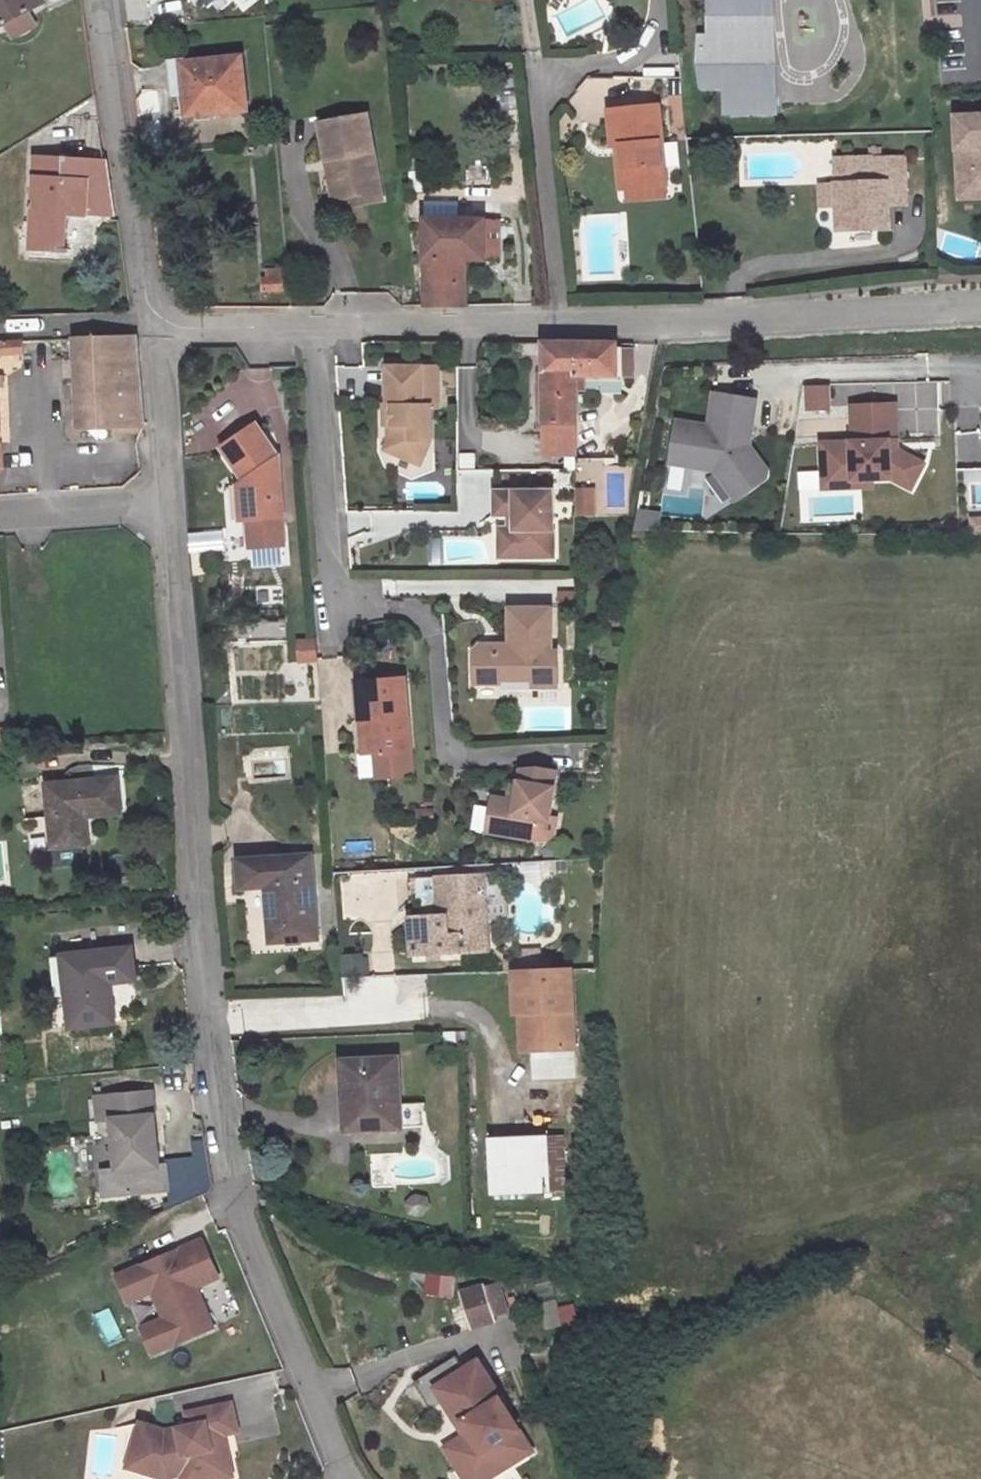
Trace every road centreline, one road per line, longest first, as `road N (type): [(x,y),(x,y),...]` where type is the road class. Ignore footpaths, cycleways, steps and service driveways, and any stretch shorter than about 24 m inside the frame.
road 1 (residential): [(343,1473),(235,1206),(209,1018),(170,502)]
road 2 (residential): [(312,327),(980,307)]
road 3 (residential): [(163,321),(147,302),(101,0)]
road 4 (residential): [(312,327),(334,607)]
road 5 (residential): [(170,502),(163,321)]
road 6 (residential): [(0,514),(170,502)]
road 7 (residential): [(163,321),(182,329),(312,327)]

